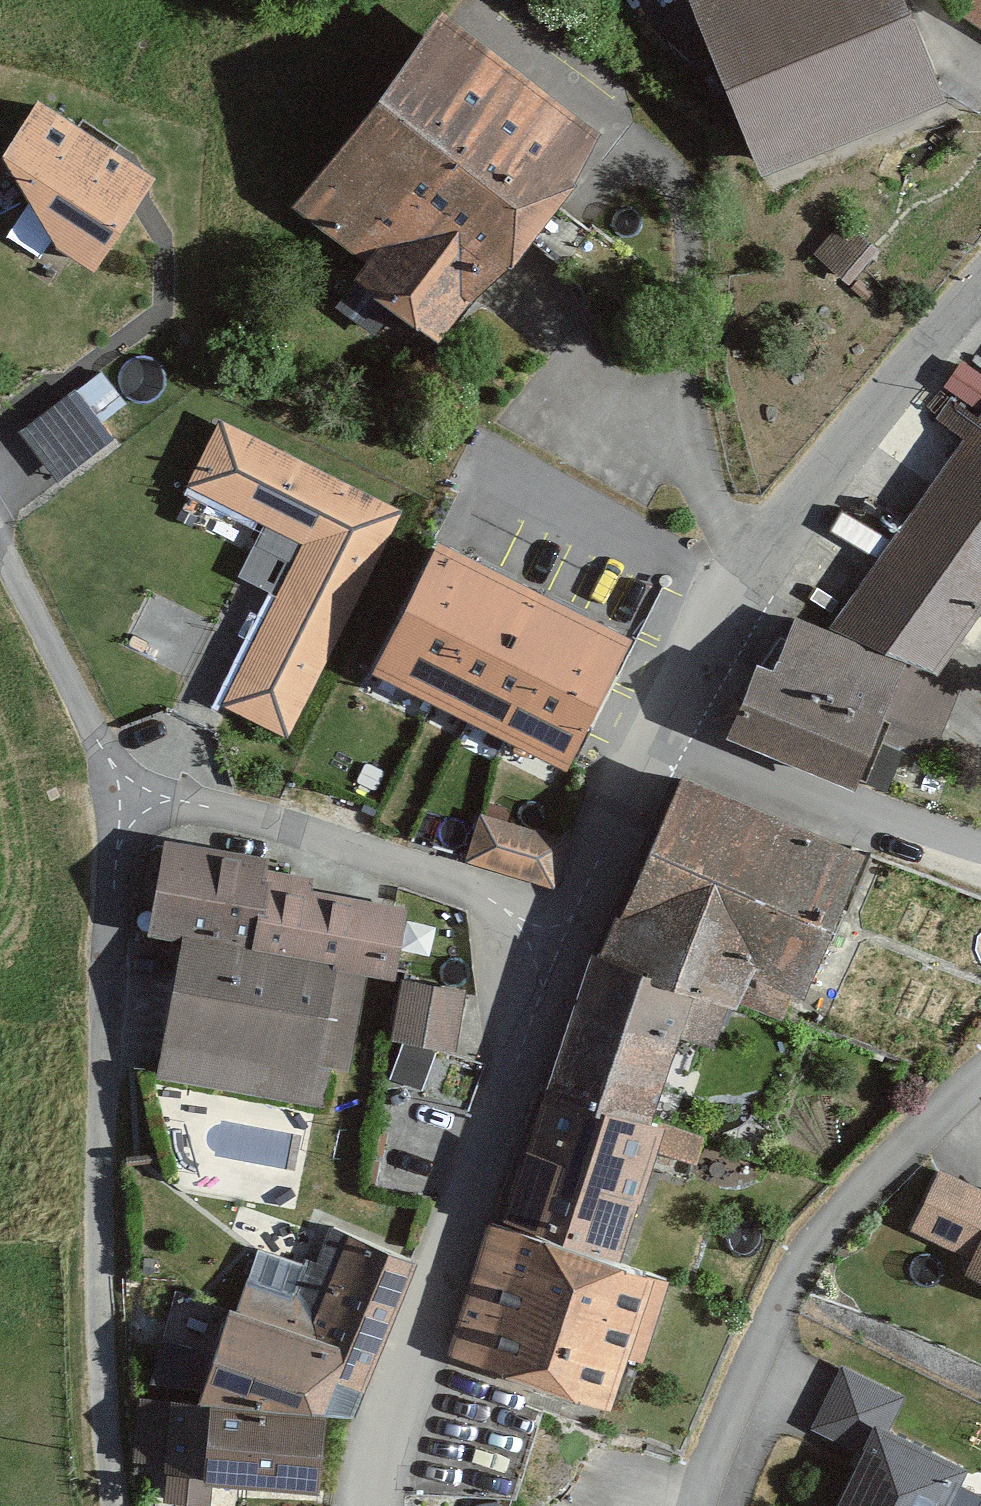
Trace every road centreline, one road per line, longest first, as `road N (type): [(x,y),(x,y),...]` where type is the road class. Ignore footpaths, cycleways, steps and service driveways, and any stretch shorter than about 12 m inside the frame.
road 1 (residential): [(369,1505),(619,796),(777,525),(980,295)]

